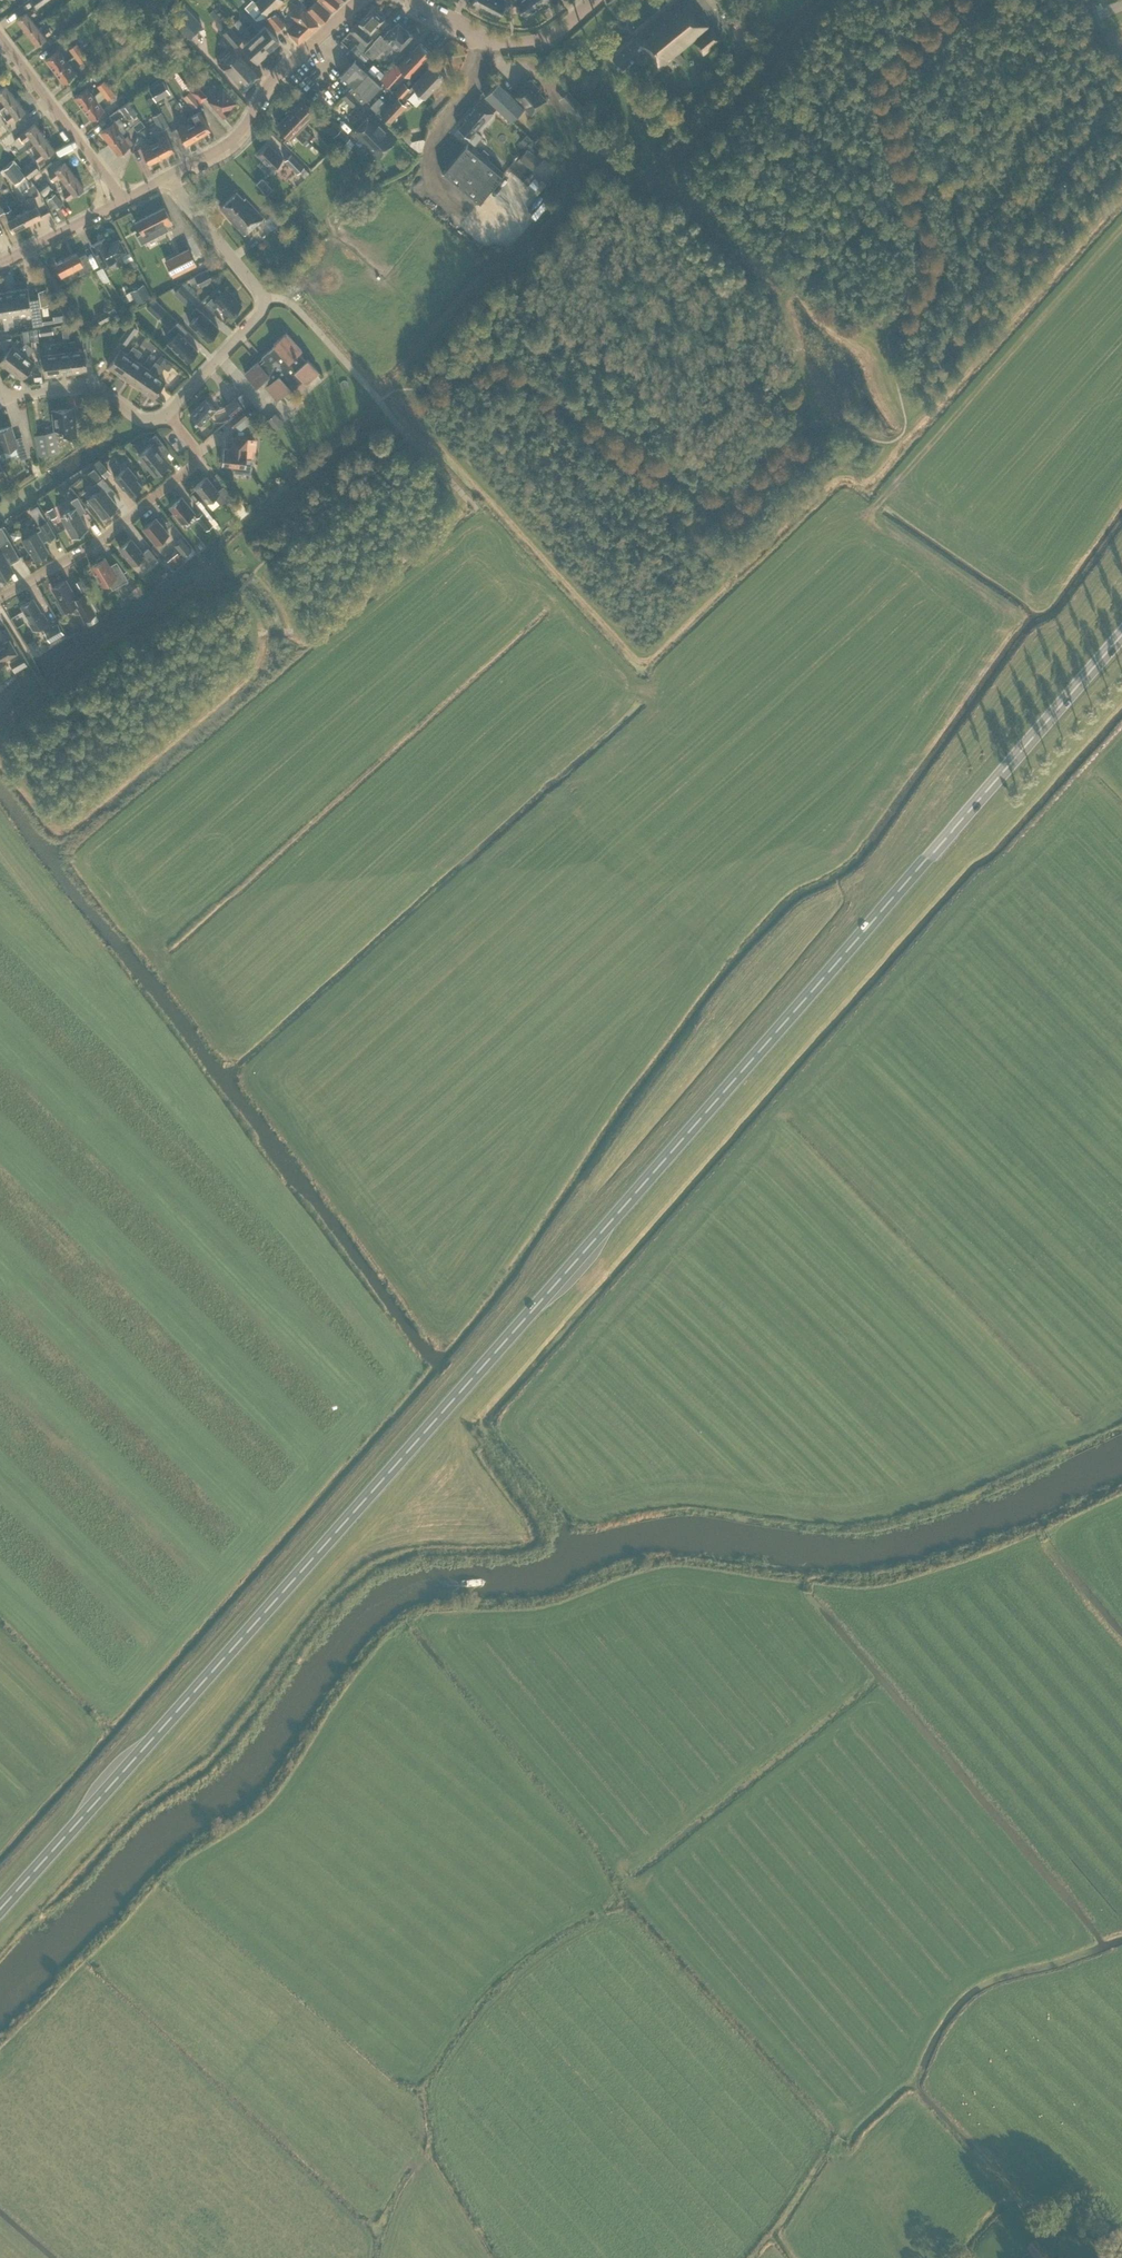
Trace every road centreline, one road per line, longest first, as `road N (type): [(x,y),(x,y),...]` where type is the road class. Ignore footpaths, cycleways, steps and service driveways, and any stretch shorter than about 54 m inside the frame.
road 1 (trunk): [(0,1908),(1121,633)]
road 2 (unclassified): [(475,510),(288,304),(266,299)]
road 3 (residential): [(0,596),(100,541),(194,463),(196,450),(161,414)]
road 4 (residential): [(168,176),(234,139),(271,81),(357,0)]
road 5 (residential): [(125,200),(0,36)]
road 6 (unclassified): [(591,0),(545,36),(509,44),(489,42),(410,0)]
road 7 (residential): [(161,414),(141,415),(95,383),(0,393)]
road 8 (residential): [(168,176),(266,299)]
road 9 (residential): [(266,299),(161,414)]
road 10 (residential): [(0,262),(125,200)]

